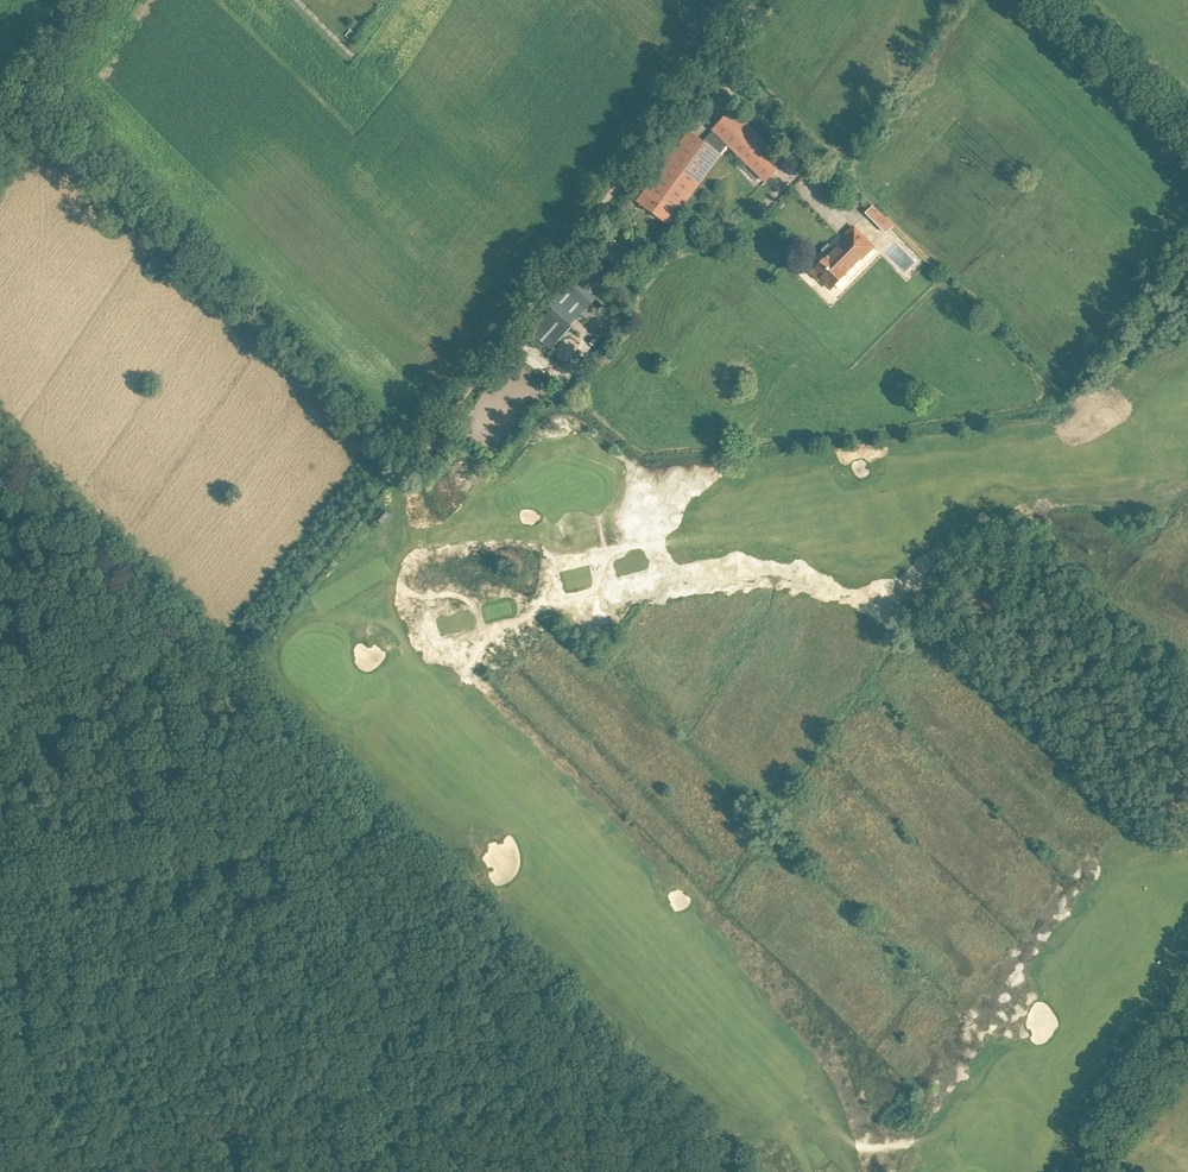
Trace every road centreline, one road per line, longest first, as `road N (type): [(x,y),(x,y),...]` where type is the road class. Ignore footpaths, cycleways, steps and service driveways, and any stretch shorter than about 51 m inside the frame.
road 1 (track): [(18,94),(30,95),(395,442),(423,444),(747,0)]
road 2 (track): [(1050,0),(1187,138)]
road 3 (track): [(89,0),(0,135)]

